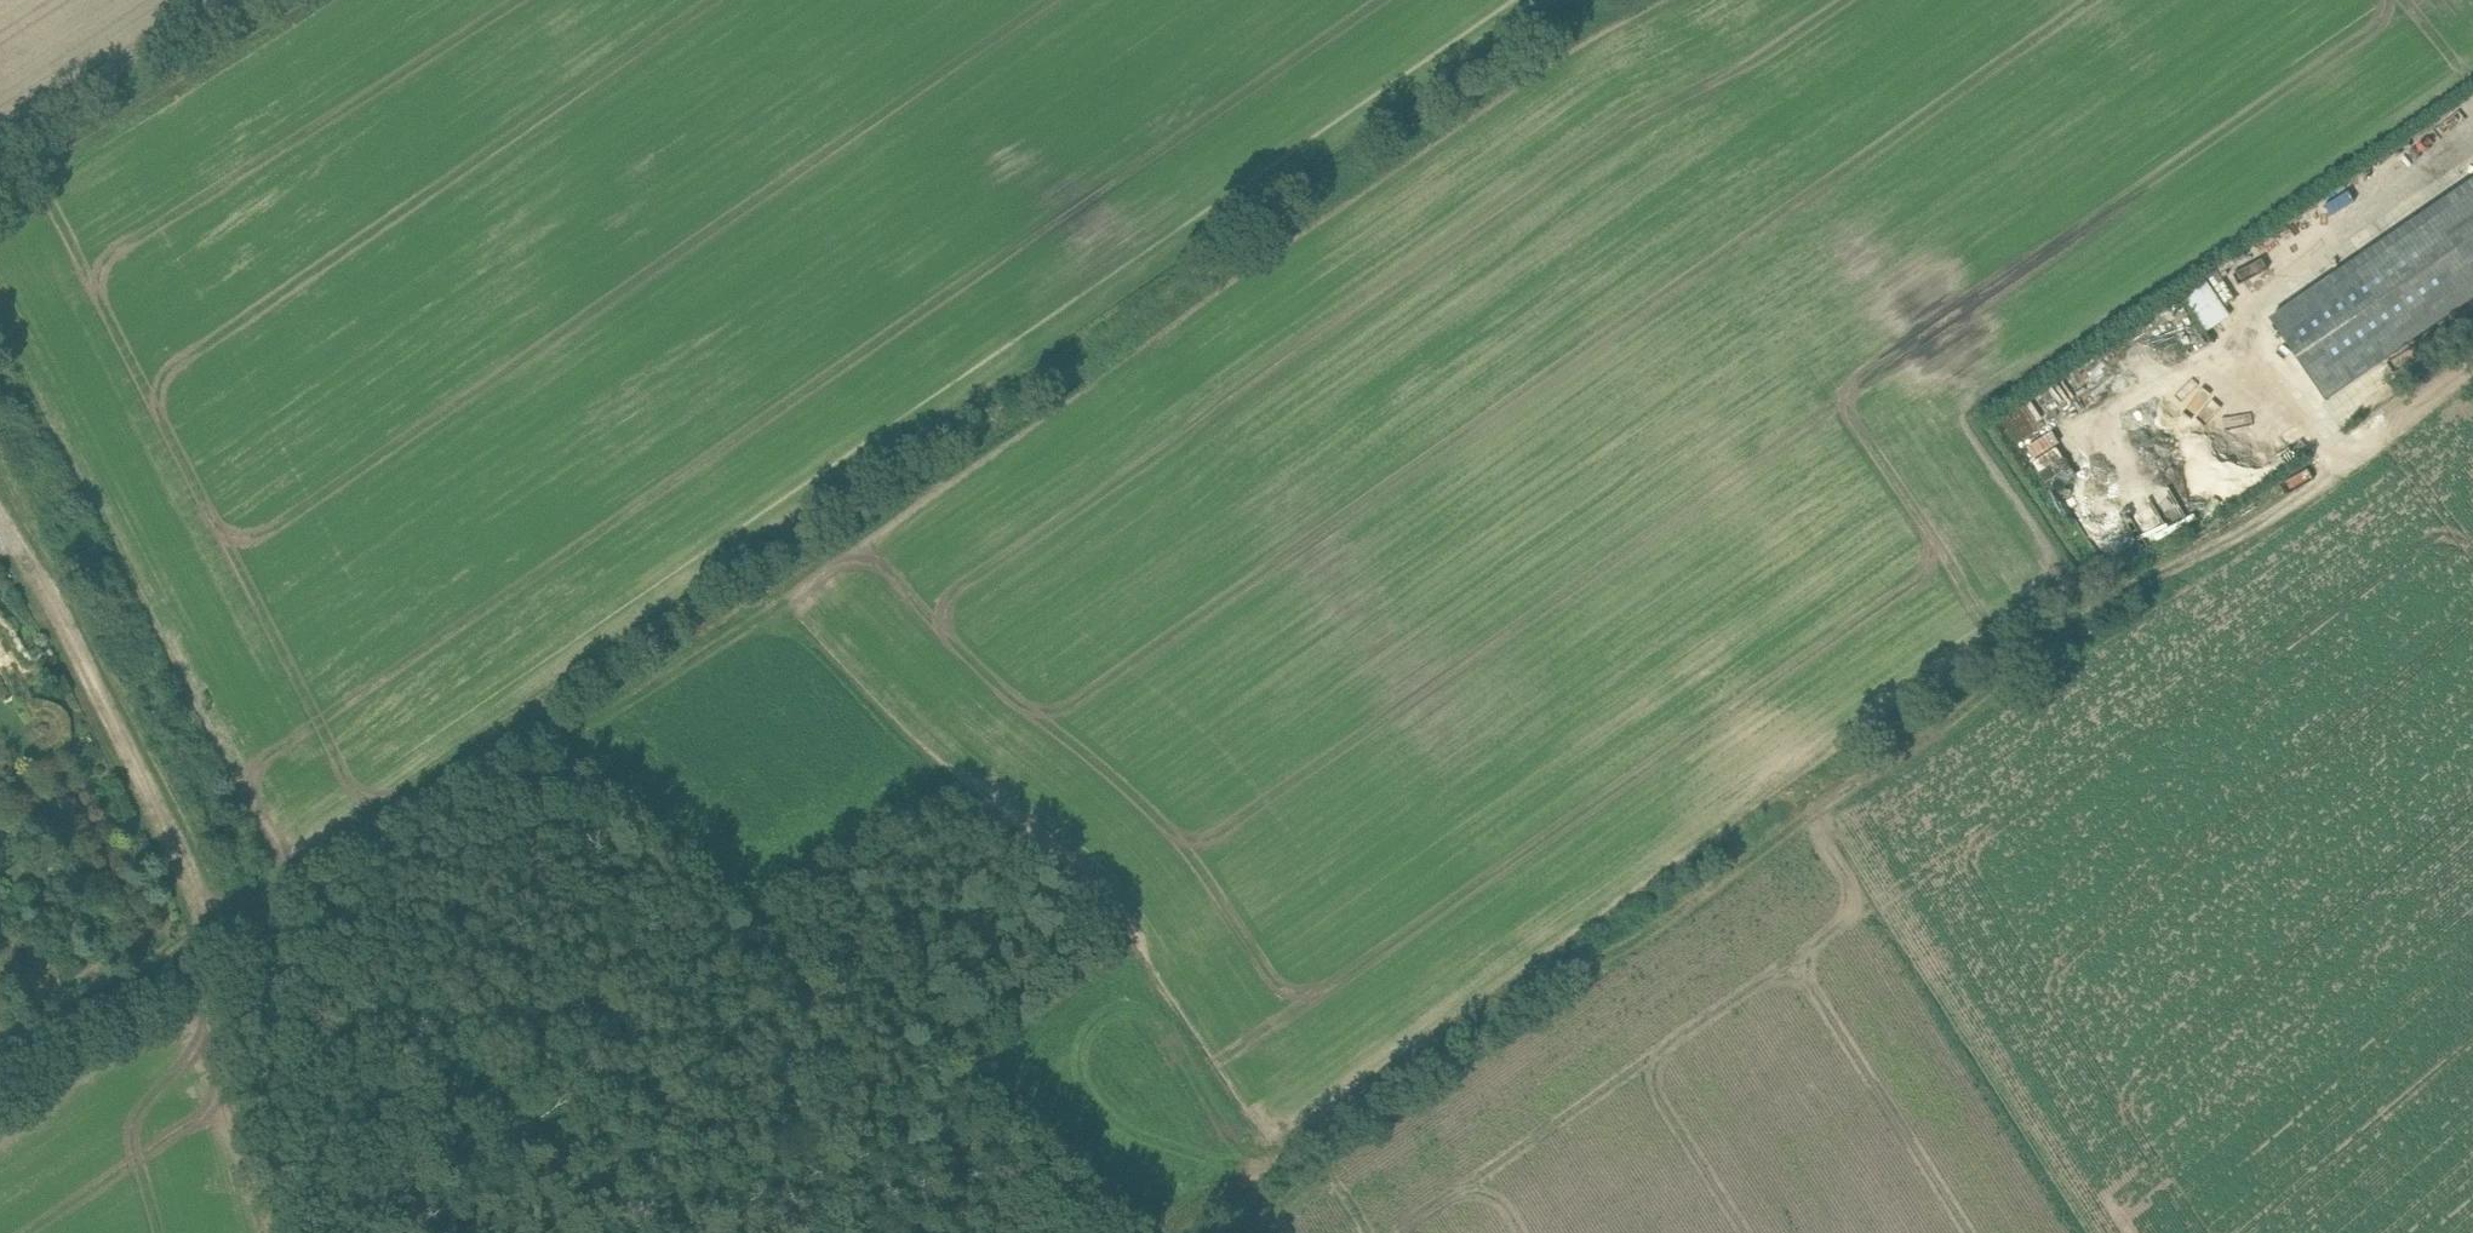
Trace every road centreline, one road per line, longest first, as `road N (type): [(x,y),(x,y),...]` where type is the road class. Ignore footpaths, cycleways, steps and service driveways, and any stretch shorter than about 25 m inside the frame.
road 1 (track): [(272,1232),(216,1019),(204,925),(33,585)]
road 2 (track): [(0,185),(293,0)]

